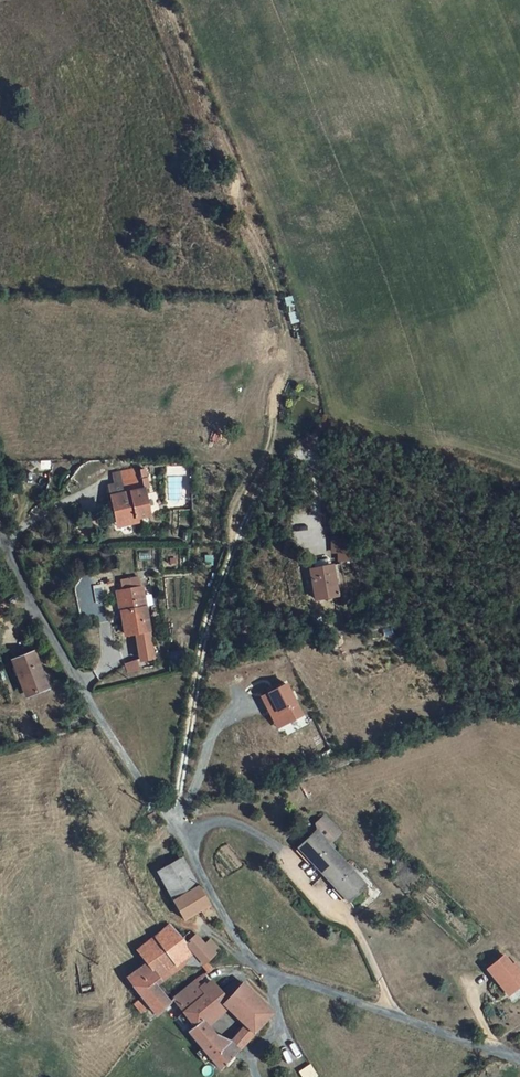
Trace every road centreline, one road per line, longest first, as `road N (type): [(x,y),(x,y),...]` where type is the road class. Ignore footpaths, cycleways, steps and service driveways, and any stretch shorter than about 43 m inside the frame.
road 1 (residential): [(519,1059),(248,957),(11,560),(10,543),(23,527),(83,494)]
road 2 (track): [(173,822),(208,615),(231,549),(266,483),(331,425)]
road 3 (track): [(389,1012),(350,920),(279,848),(224,820),(183,840)]
road 4 (track): [(519,480),(331,425)]

